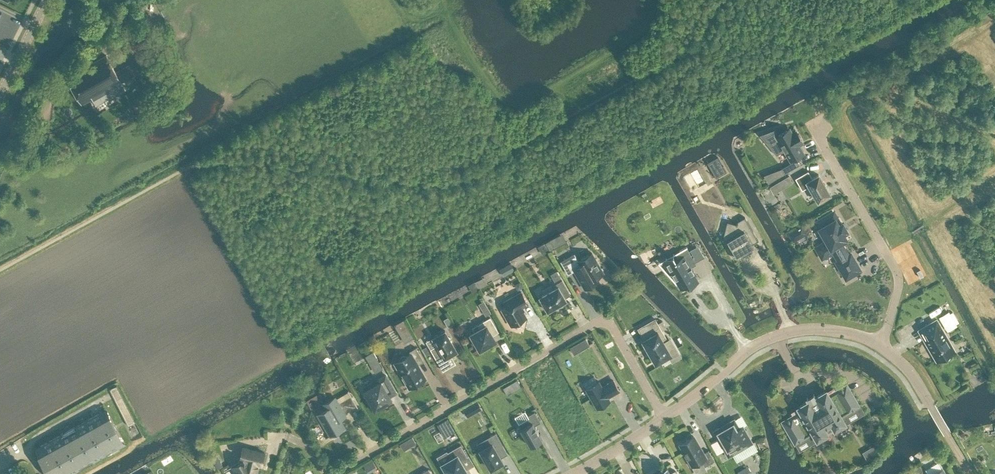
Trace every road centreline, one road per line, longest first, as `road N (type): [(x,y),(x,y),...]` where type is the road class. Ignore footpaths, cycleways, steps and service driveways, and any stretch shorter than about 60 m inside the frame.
road 1 (residential): [(334,473),(593,326),(615,330),(665,417)]
road 2 (residential): [(665,417),(745,350),(779,336),(847,333),(878,348)]
road 3 (residential): [(878,348),(896,283),(816,131)]

